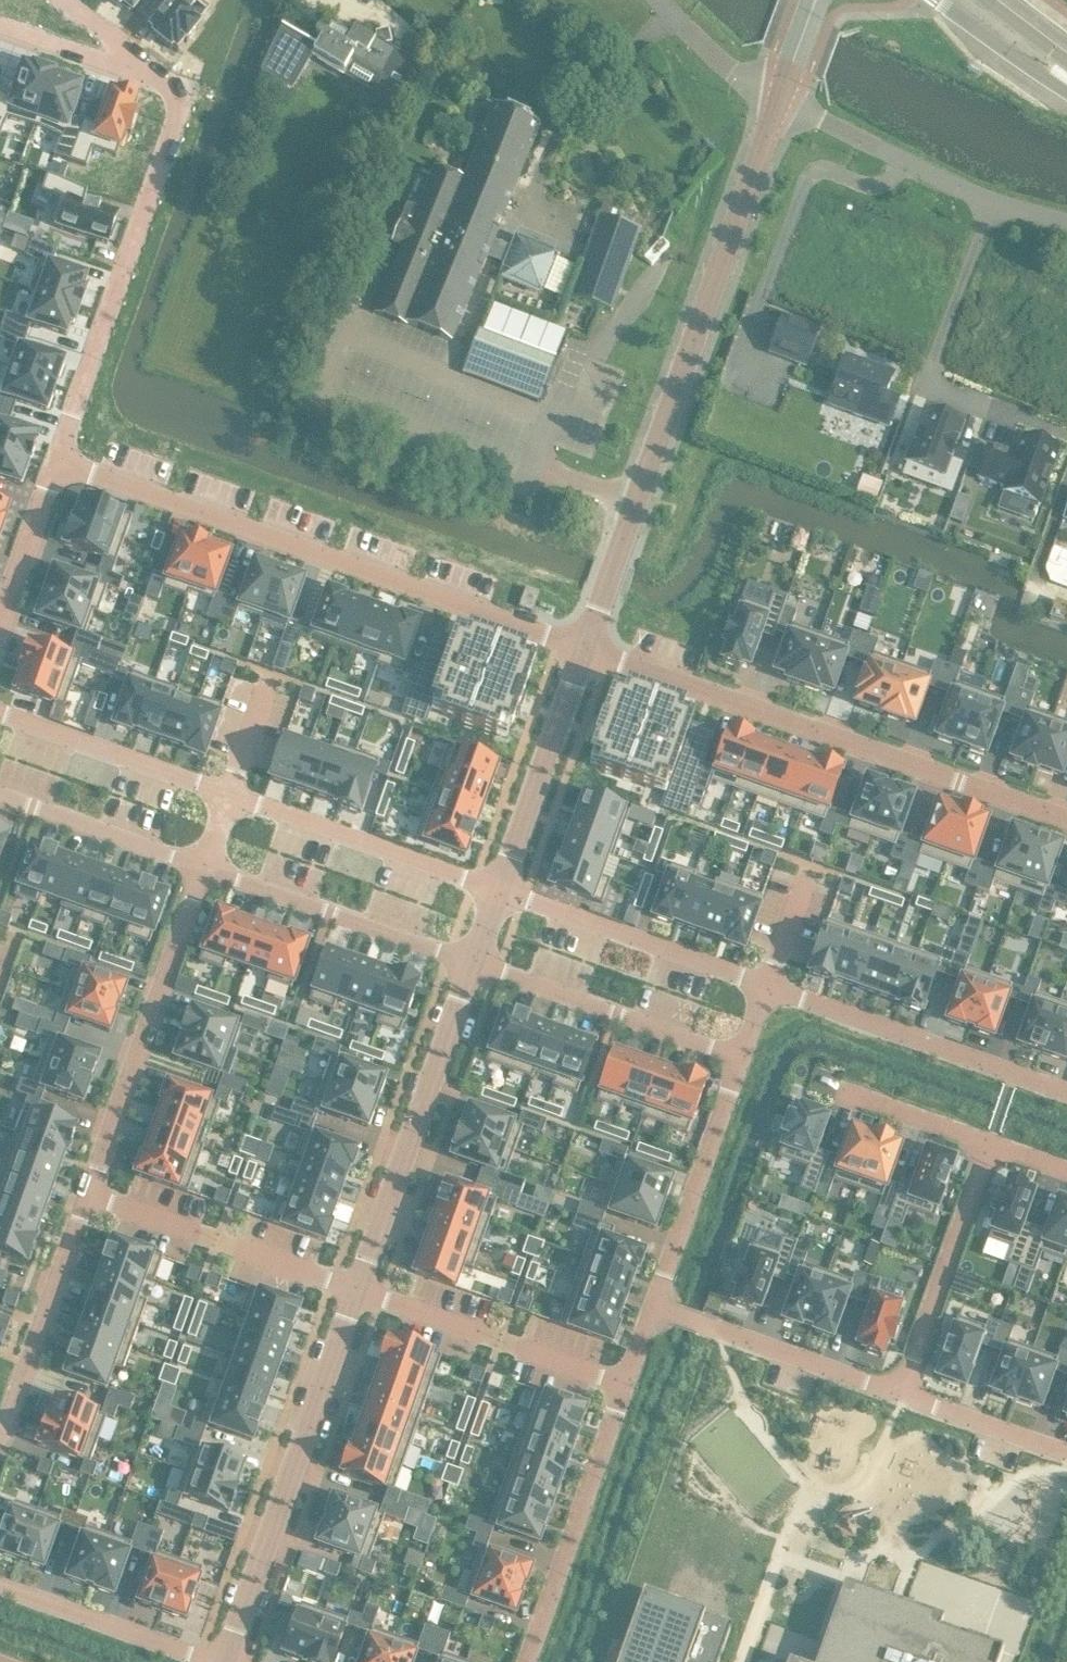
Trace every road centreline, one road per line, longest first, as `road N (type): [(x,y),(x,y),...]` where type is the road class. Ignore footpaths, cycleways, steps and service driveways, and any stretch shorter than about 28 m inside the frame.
road 1 (residential): [(471,963),(224,1661)]
road 2 (residential): [(204,868),(0,1428)]
road 3 (residential): [(780,97),(583,648)]
road 4 (residential): [(583,648),(57,461)]
road 5 (residential): [(1066,819),(583,648)]
road 6 (residential): [(57,461),(184,92)]
road 7 (residential): [(526,1661),(655,1307)]
road 8 (residential): [(766,984),(1066,1093)]
road 9 (unclassified): [(1066,225),(988,204),(780,97)]
road 10 (residential): [(497,890),(766,984)]
road 11 (residential): [(228,796),(497,890)]
road 12 (residential): [(471,963),(204,868)]
road 13 (residential): [(471,963),(738,1058)]
road 14 (residential): [(990,1142),(901,1394)]
road 15 (residential): [(655,1307),(738,1058)]
road 16 (residential): [(655,1307),(901,1394)]
road 17 (residential): [(583,648),(497,890)]
road 18 (residential): [(0,715),(228,796)]
road 19 (residential): [(208,1661),(0,1586)]
road 20 (residential): [(204,868),(0,795)]
road 21 (residential): [(901,1394),(1066,1453)]
road 22 (residential): [(0,620),(57,461)]
road 23 (residential): [(839,1090),(990,1142)]
road 24 (unclassified): [(780,97),(740,75),(656,0)]
road 25 (secondary): [(936,0),(1066,88)]
road 26 (residential): [(272,673),(228,796)]

